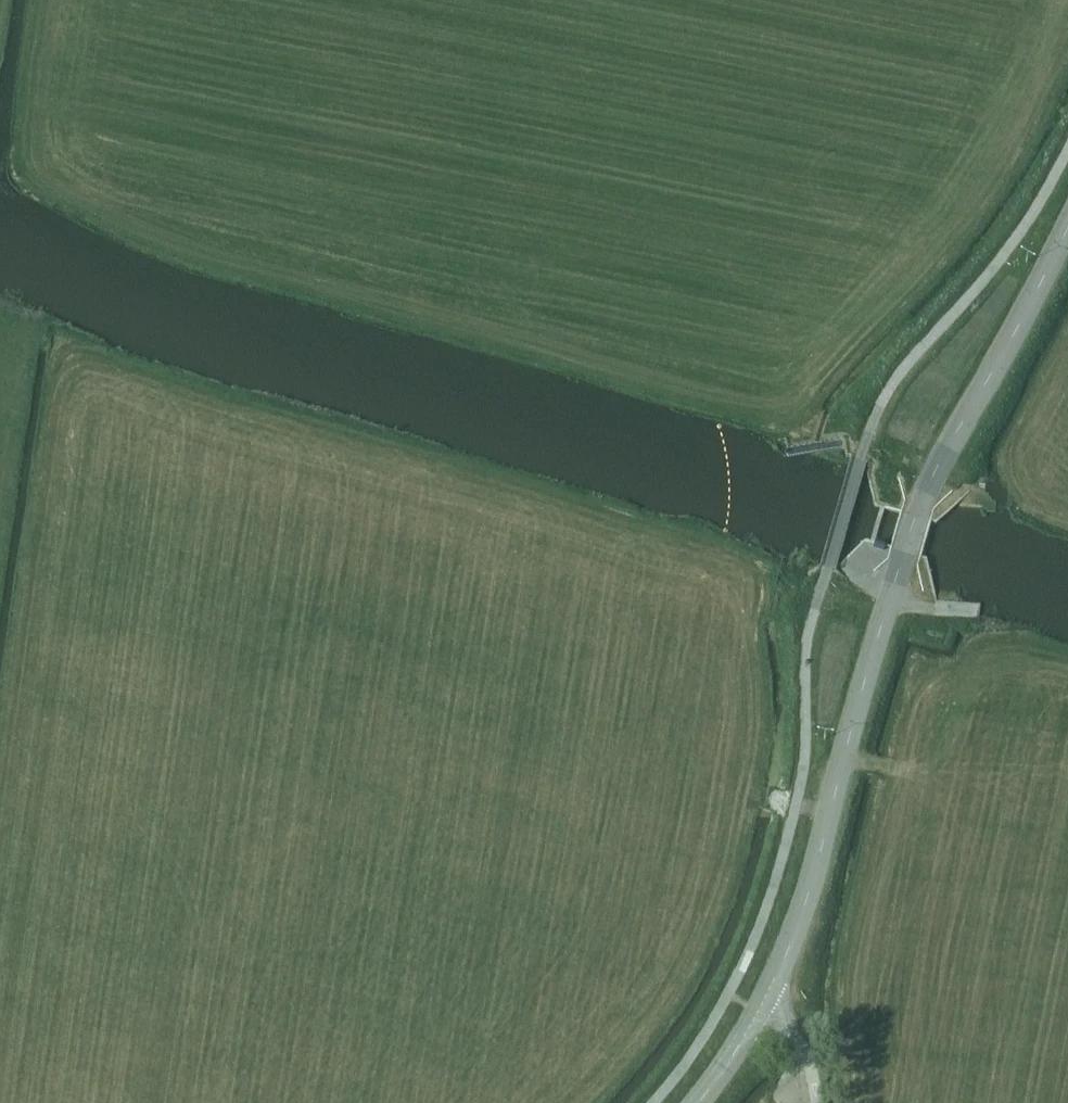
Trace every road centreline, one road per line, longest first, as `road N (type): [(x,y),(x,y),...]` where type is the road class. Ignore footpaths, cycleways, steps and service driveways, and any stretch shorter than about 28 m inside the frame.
road 1 (secondary): [(759,1007),(817,862),(925,491),(1067,226)]

